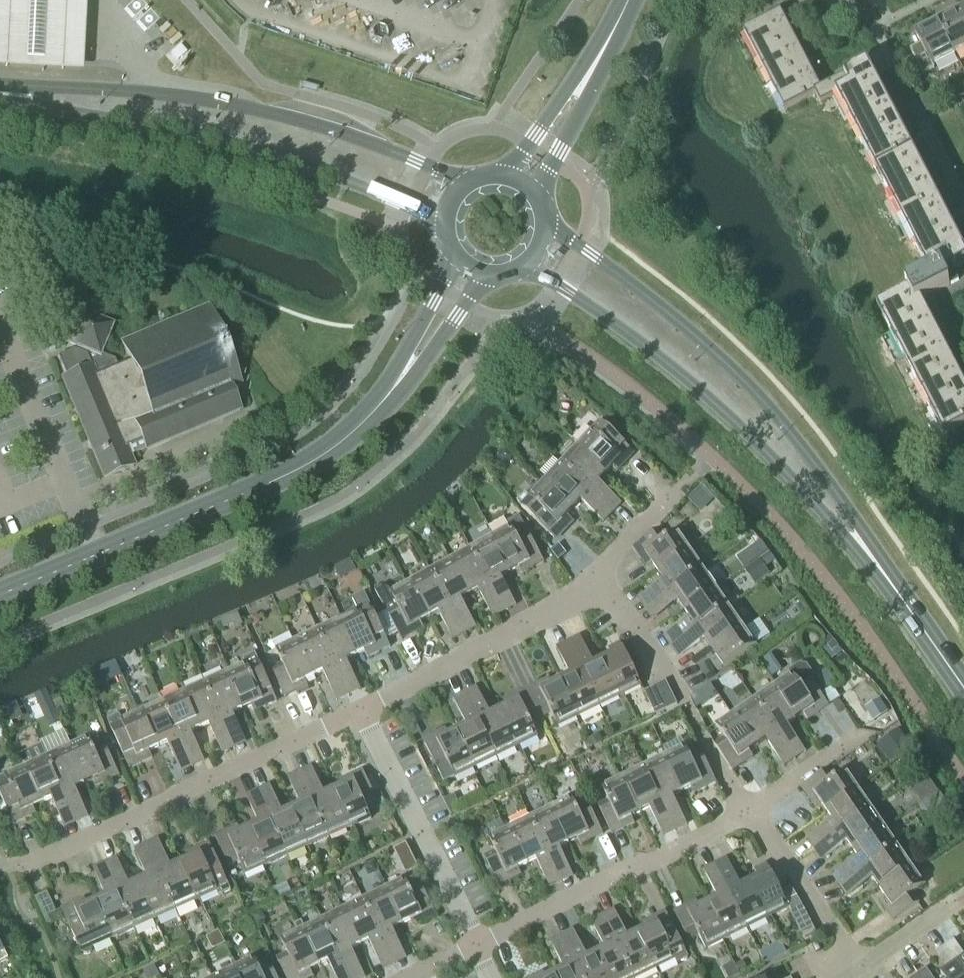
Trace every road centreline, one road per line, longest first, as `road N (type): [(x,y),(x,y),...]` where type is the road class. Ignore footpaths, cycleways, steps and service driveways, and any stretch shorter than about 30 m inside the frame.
road 1 (secondary): [(881,568),(855,518),(749,388),(643,294),(546,225)]
road 2 (tertiary): [(471,183),(319,127),(208,103),(55,88),(6,95)]
road 3 (secondary): [(527,266),(666,362),(881,568)]
road 4 (tertiary): [(6,95),(277,155),(446,225)]
road 5 (tertiary): [(0,596),(297,472),(345,439),(390,392)]
road 6 (residential): [(0,863),(45,859),(360,715)]
road 7 (residential): [(475,944),(751,812)]
road 8 (residential): [(360,715),(609,577)]
road 9 (residential): [(751,812),(609,577)]
road 10 (residential): [(475,944),(360,715)]
road 11 (residential): [(862,970),(751,812)]
road 12 (tertiary): [(390,392),(427,362),(482,274)]
road 13 (tertiary): [(459,259),(390,392)]
road 14 (secondary): [(963,683),(881,568)]
road 15 (residential): [(751,812),(860,734)]
road 16 (secondary): [(535,195),(586,106),(587,76)]
road 17 (secondary): [(587,76),(564,94),(505,177)]
road 18 (residential): [(862,970),(963,896)]

